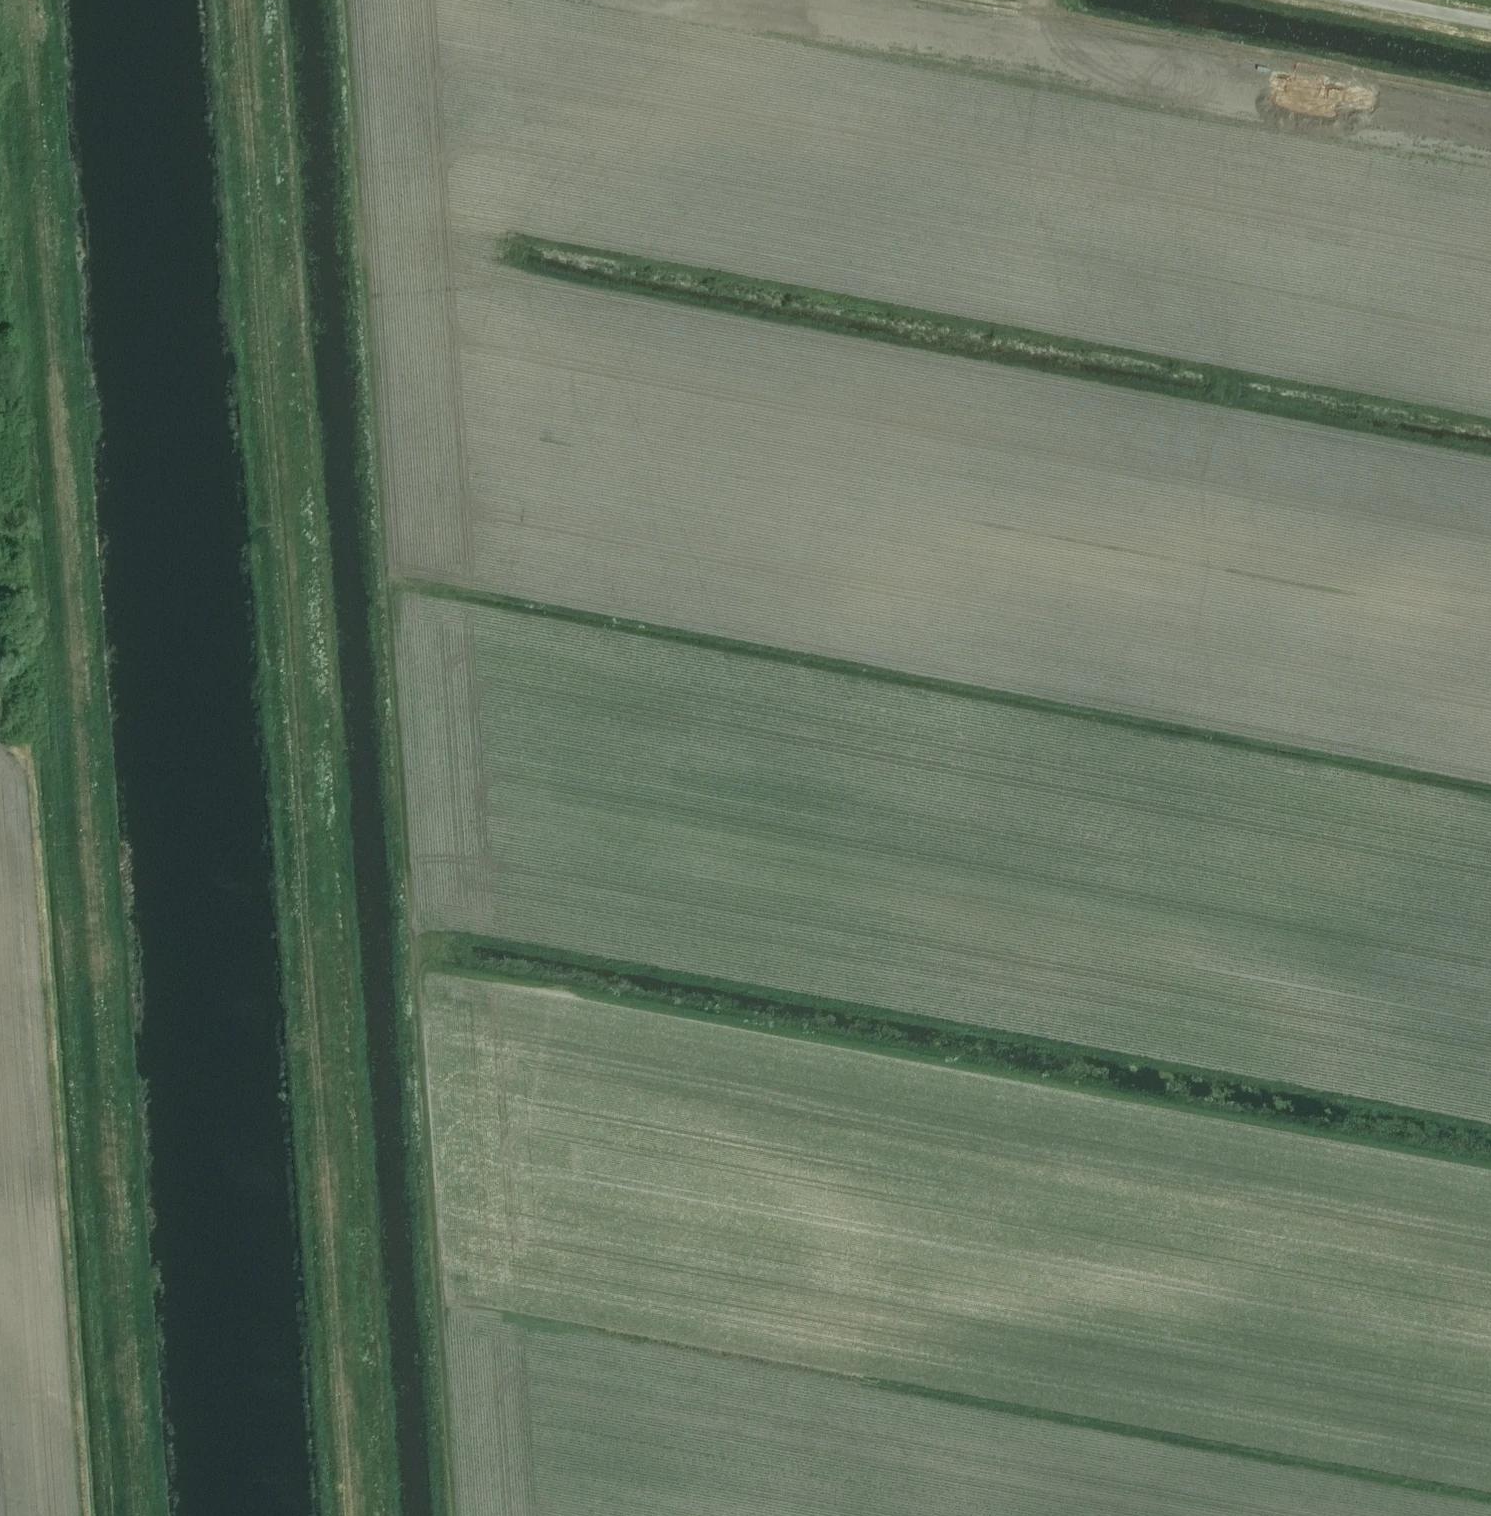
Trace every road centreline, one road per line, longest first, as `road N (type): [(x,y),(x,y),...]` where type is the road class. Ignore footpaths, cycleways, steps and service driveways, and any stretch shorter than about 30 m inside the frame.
road 1 (track): [(351,1515),(248,0)]
road 2 (unclassified): [(1490,24),(1360,0)]

